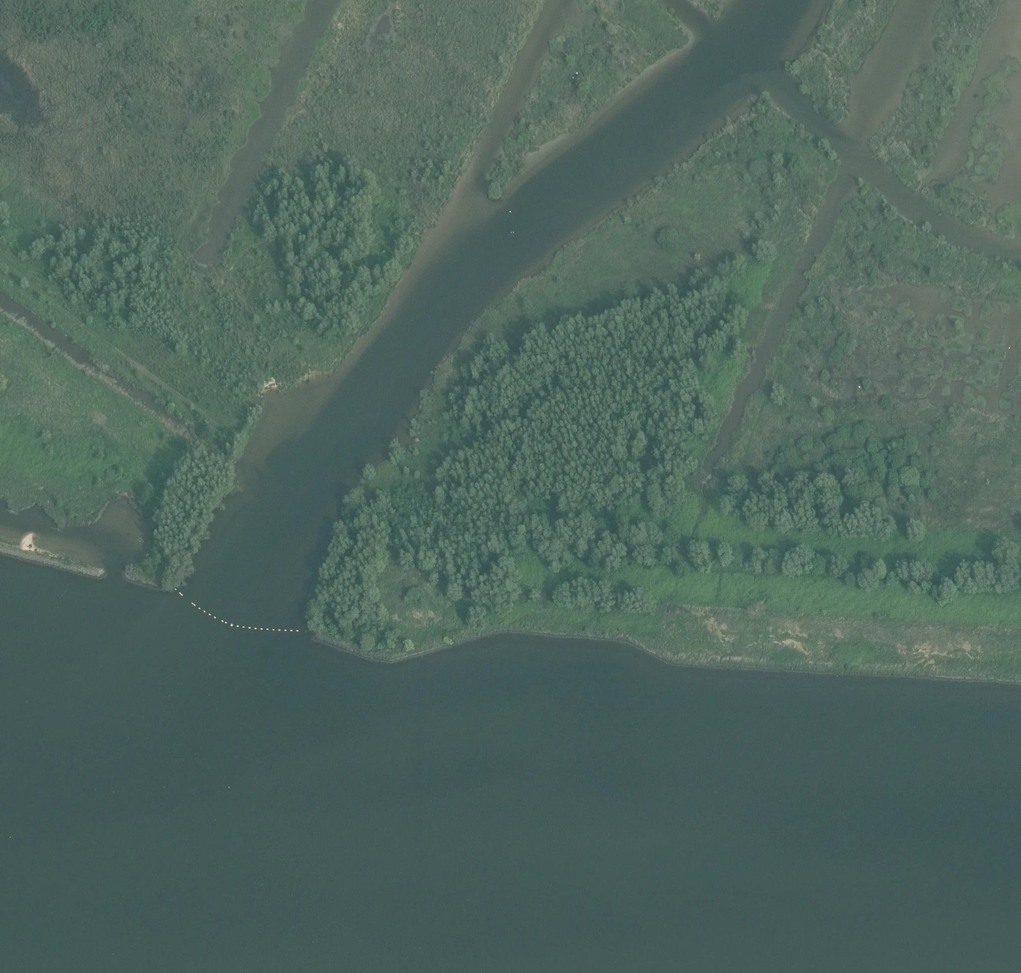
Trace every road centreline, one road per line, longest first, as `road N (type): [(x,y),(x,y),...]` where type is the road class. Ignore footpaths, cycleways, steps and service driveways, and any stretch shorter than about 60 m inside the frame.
road 1 (track): [(0,257),(212,418)]

